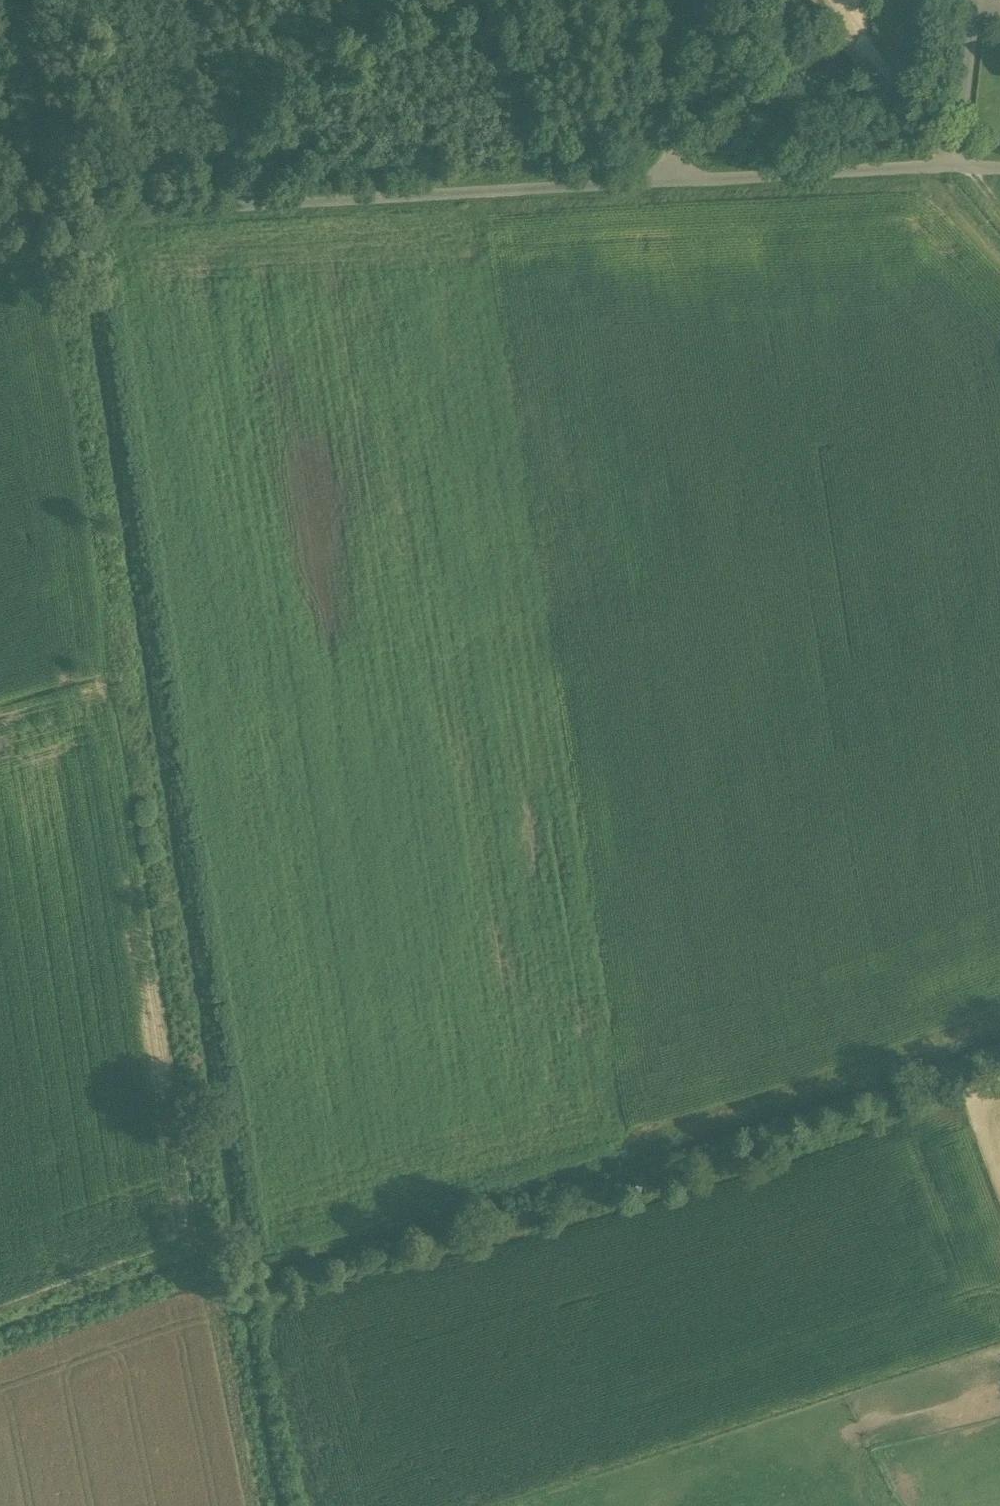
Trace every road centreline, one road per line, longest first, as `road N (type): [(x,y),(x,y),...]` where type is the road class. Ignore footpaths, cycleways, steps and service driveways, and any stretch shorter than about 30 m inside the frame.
road 1 (unclassified): [(0,215),(673,181)]
road 2 (unclassified): [(673,181),(999,168)]
road 3 (unclassified): [(673,0),(673,181)]

